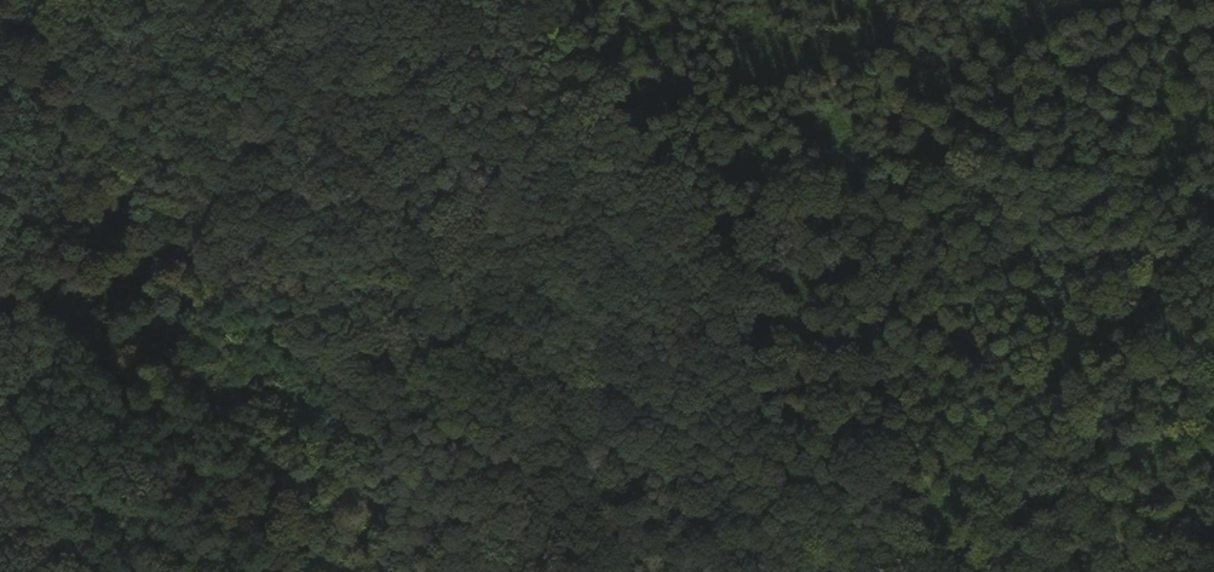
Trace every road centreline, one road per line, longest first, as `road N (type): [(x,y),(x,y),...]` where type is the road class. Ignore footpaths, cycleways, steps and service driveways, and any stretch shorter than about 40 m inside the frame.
road 1 (track): [(626,571),(615,432),(389,90),(380,0)]
road 2 (track): [(352,458),(292,383),(217,343),(176,289),(87,125),(59,0)]
road 3 (track): [(912,571),(860,555),(788,571)]

